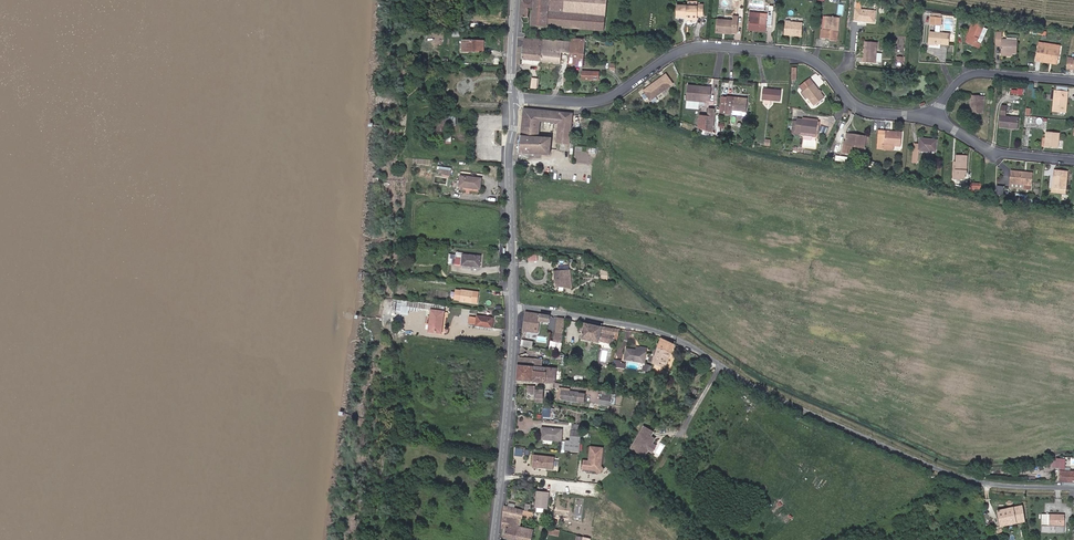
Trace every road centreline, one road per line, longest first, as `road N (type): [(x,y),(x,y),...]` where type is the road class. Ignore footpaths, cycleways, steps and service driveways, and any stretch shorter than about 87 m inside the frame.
road 1 (residential): [(513,308),(670,335),(768,395),(965,478),(1073,488)]
road 2 (residential): [(936,118),(875,114),(800,54),(700,46),(616,96),(513,101)]
road 3 (tertiary): [(513,308),(494,539)]
road 4 (tertiary): [(513,101),(513,308)]
road 5 (residential): [(936,118),(974,72),(1073,81)]

